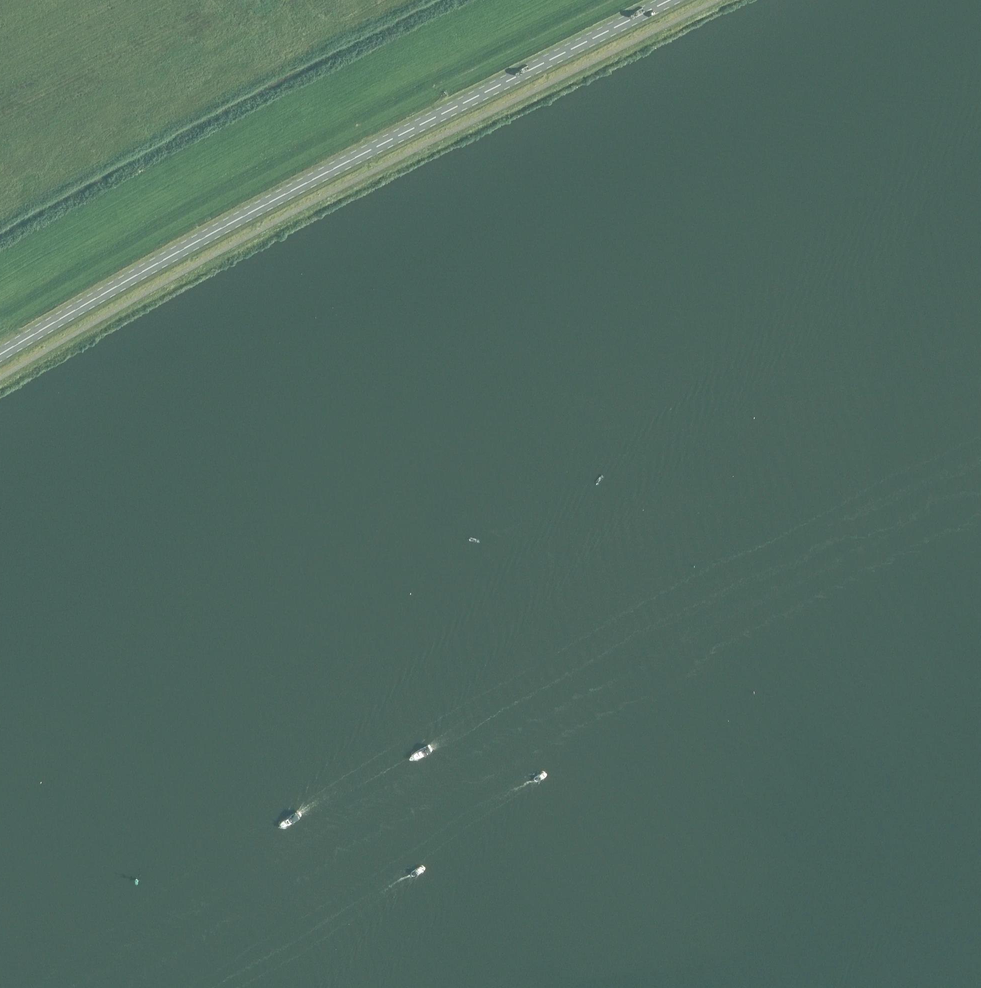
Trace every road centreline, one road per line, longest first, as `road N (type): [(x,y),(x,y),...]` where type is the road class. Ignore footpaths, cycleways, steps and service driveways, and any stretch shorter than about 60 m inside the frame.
road 1 (primary): [(0,354),(654,0)]

